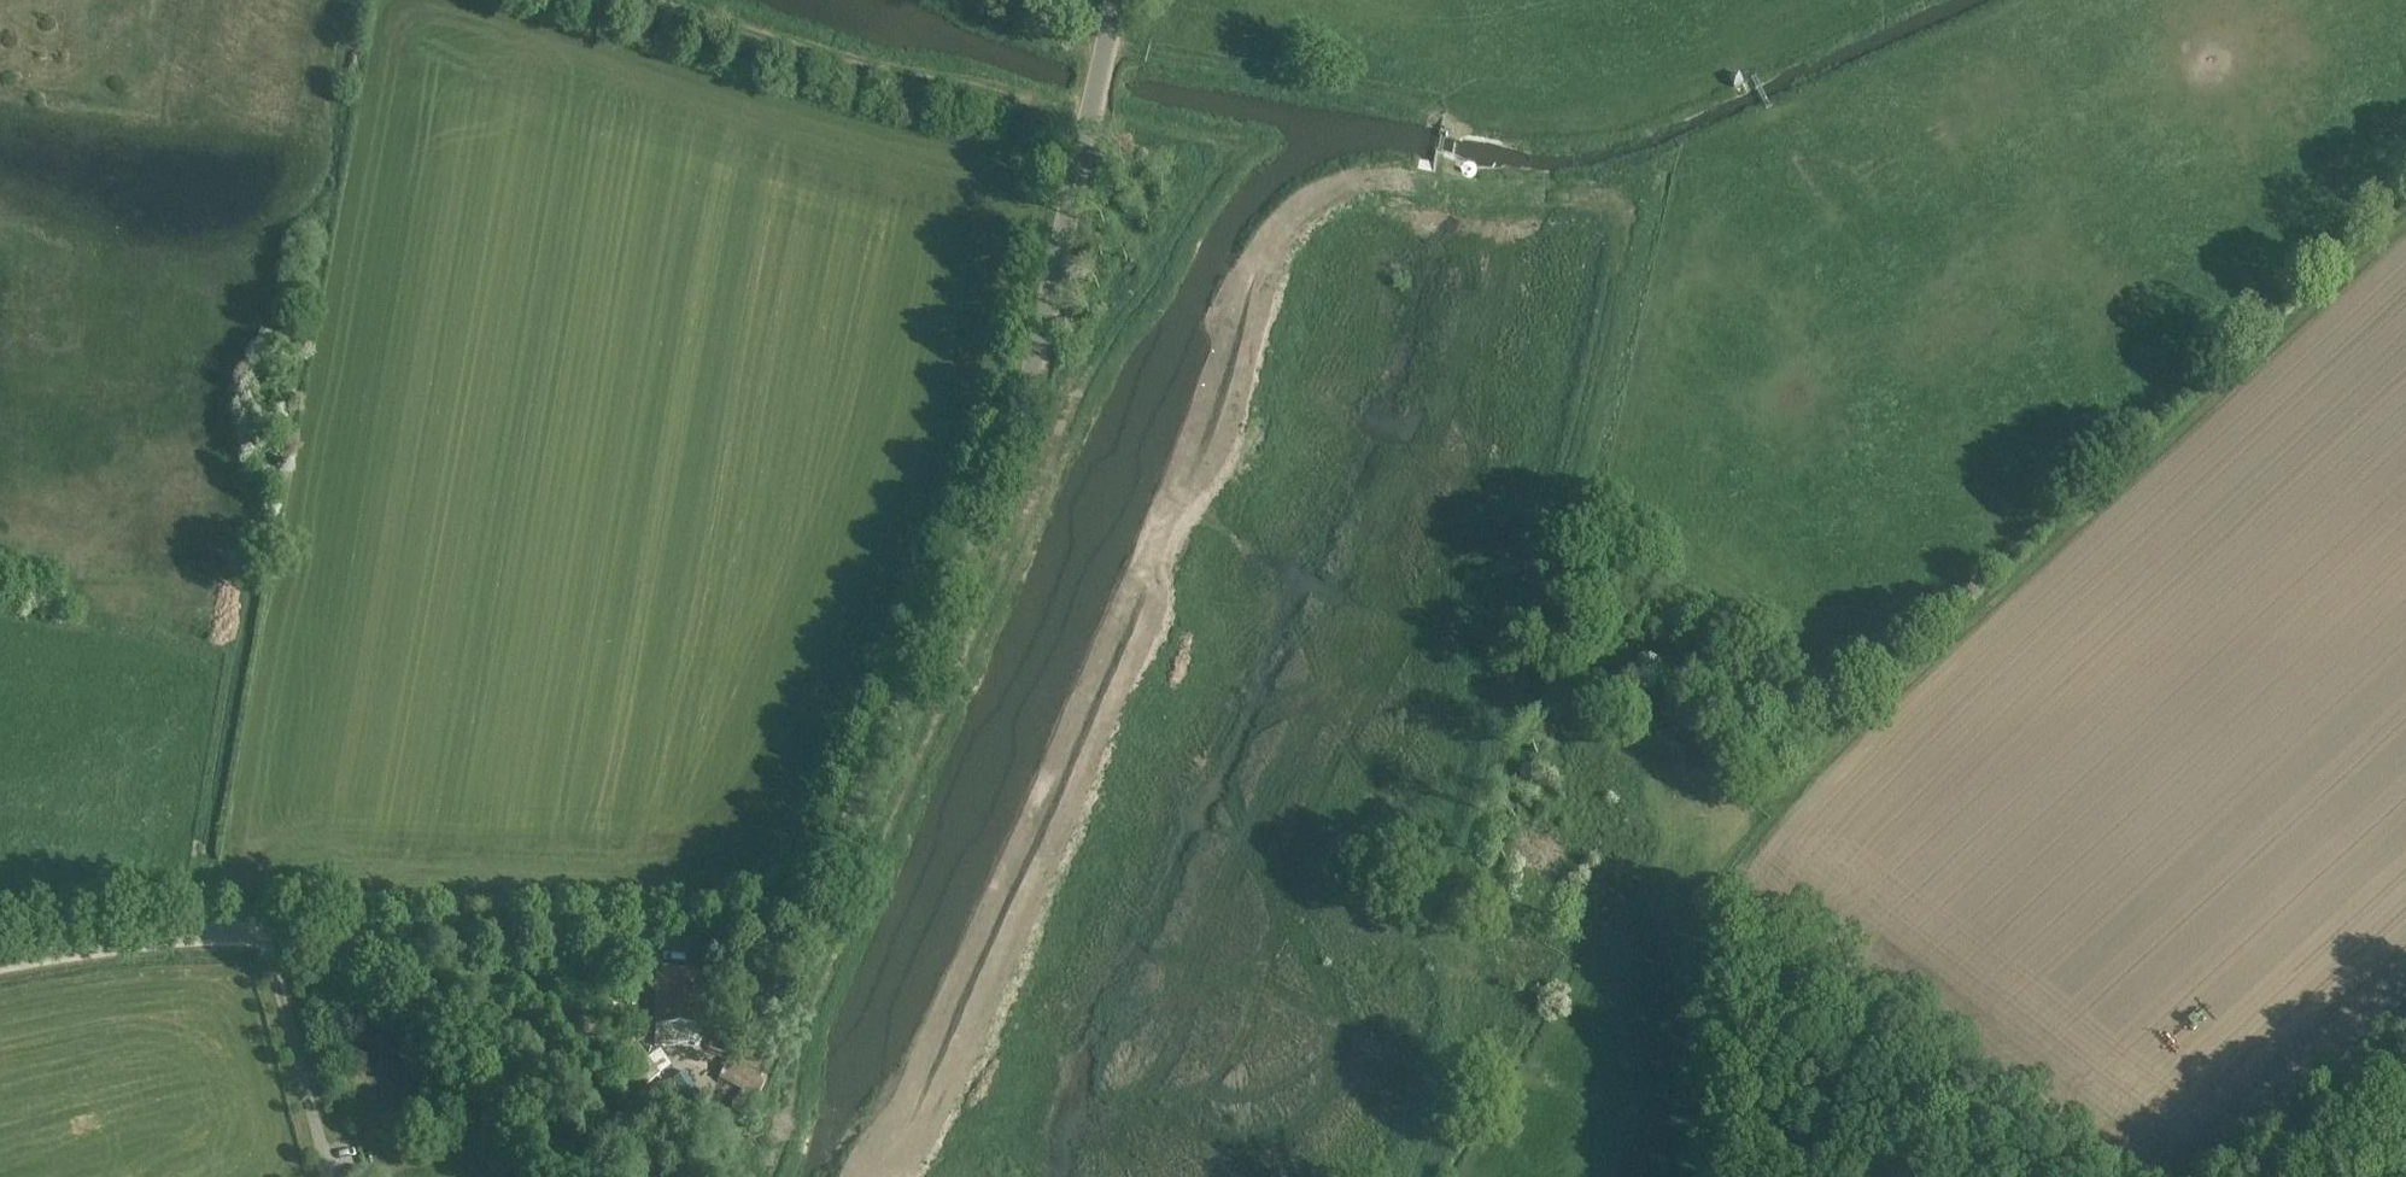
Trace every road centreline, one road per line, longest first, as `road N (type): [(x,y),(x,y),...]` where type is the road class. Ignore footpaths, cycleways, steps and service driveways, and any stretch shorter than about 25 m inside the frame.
road 1 (unclassified): [(344,943),(701,935),(785,913),(817,878),(1011,438),(1113,0)]
road 2 (track): [(2405,199),(1849,708)]
road 3 (unclassified): [(0,955),(73,938),(204,932),(344,943)]
road 4 (unclassified): [(574,1176),(344,943)]

